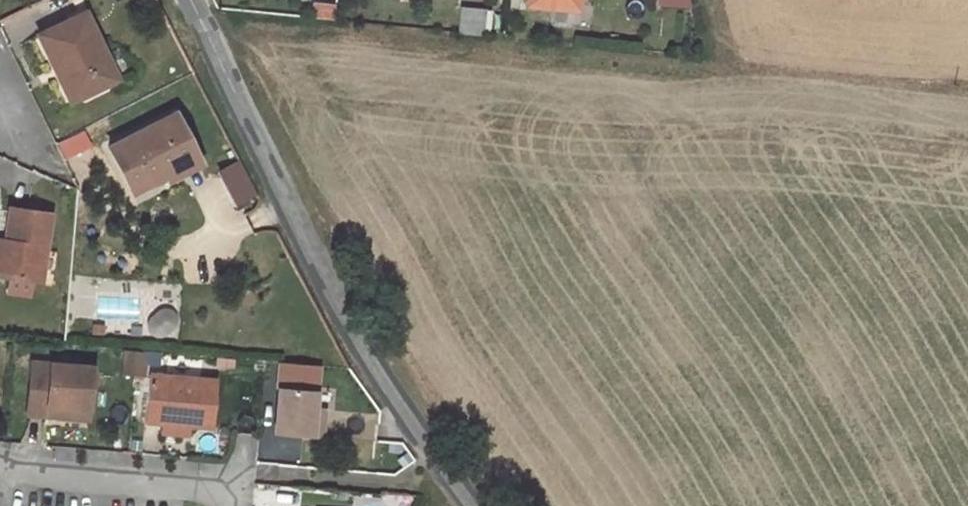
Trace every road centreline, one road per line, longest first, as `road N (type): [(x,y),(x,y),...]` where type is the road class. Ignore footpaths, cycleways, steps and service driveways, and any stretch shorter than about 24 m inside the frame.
road 1 (unclassified): [(192,0),(363,343),(472,505)]
road 2 (residential): [(0,466),(240,492),(239,505)]

